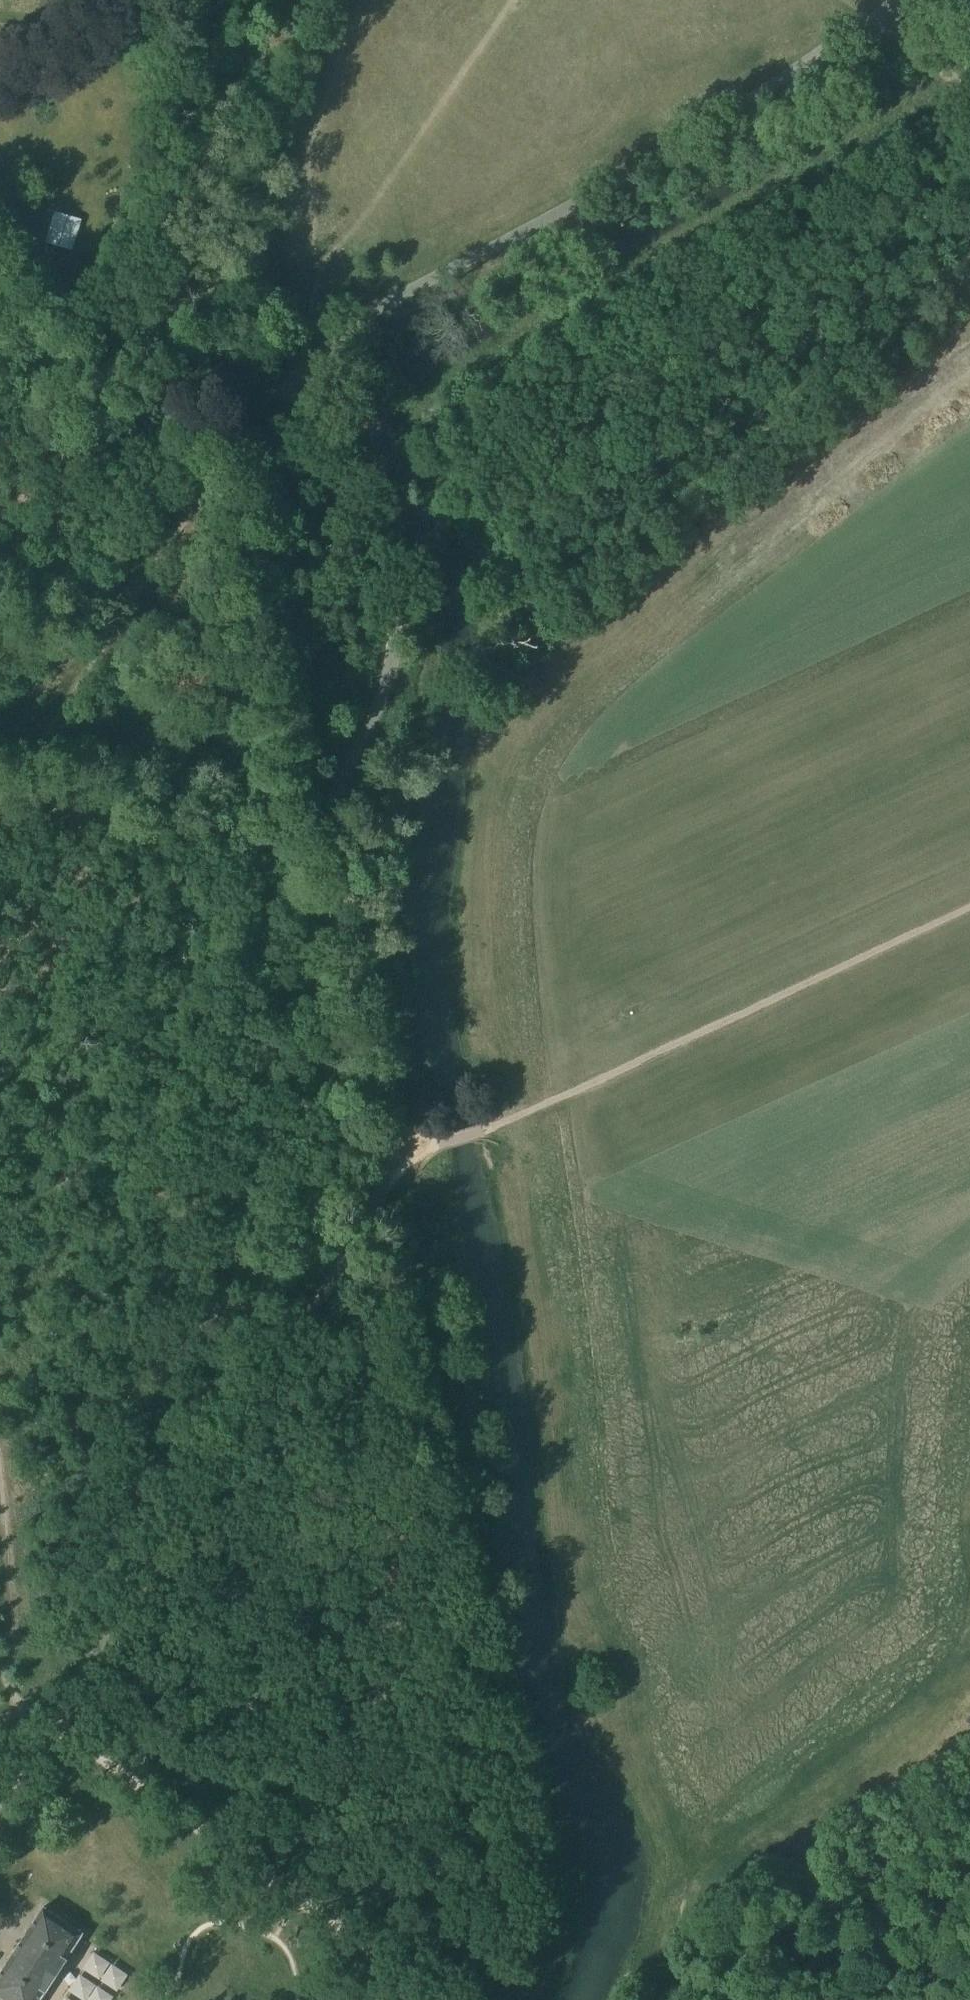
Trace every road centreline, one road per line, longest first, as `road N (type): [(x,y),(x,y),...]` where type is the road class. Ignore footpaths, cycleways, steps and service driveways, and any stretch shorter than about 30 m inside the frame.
road 1 (track): [(364,324),(488,301),(951,0)]
road 2 (track): [(49,1725),(444,1999)]
road 3 (track): [(794,1999),(969,1790)]

